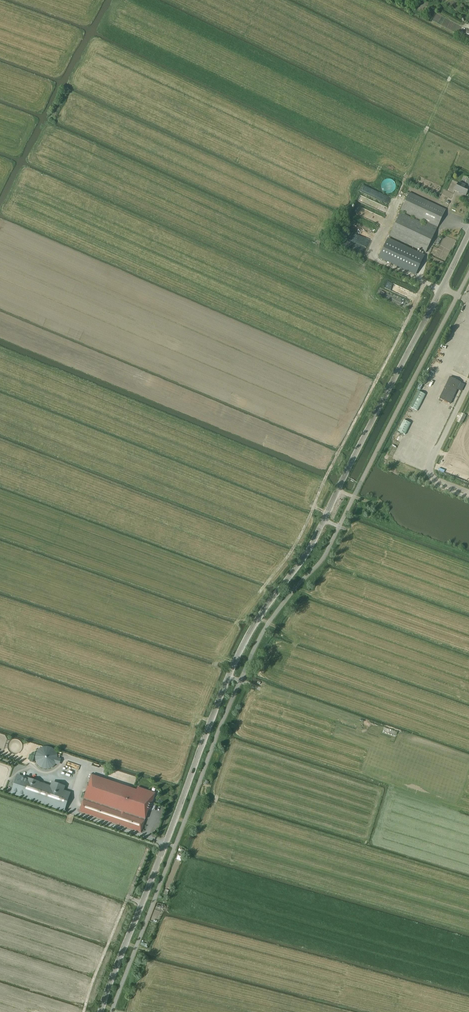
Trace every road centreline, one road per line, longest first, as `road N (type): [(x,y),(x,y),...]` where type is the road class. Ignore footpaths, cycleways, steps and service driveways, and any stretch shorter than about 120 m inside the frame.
road 1 (tertiary): [(100,1011),(234,663),(311,547),(468,234)]
road 2 (track): [(234,663),(220,657),(237,622),(292,549),(425,284)]
road 3 (track): [(84,1011),(147,849)]

